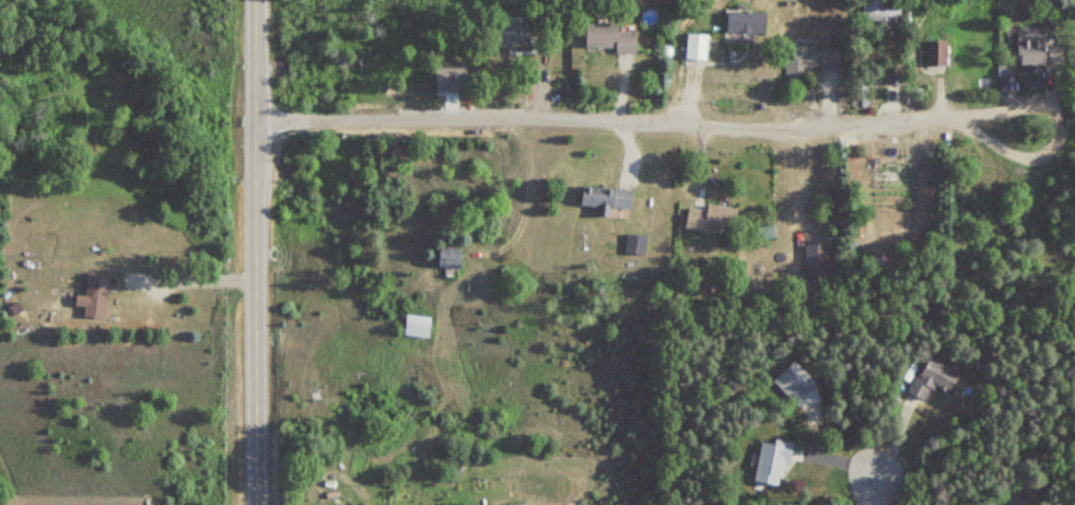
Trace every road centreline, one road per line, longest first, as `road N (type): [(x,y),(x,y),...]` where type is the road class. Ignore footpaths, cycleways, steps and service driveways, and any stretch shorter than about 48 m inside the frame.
road 1 (residential): [(256,124),(960,118),(1031,132)]
road 2 (residential): [(258,504),(258,0)]
road 3 (residential): [(513,504),(513,359)]

